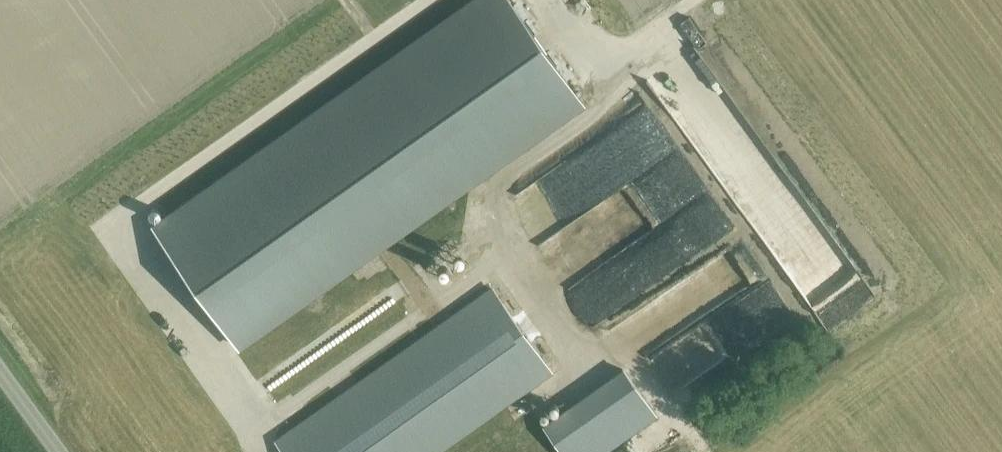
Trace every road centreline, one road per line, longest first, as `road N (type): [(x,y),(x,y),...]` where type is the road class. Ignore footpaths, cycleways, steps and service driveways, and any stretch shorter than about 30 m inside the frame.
road 1 (track): [(697,0),(604,66),(612,103),(494,189),(496,262),(255,433),(256,451)]

